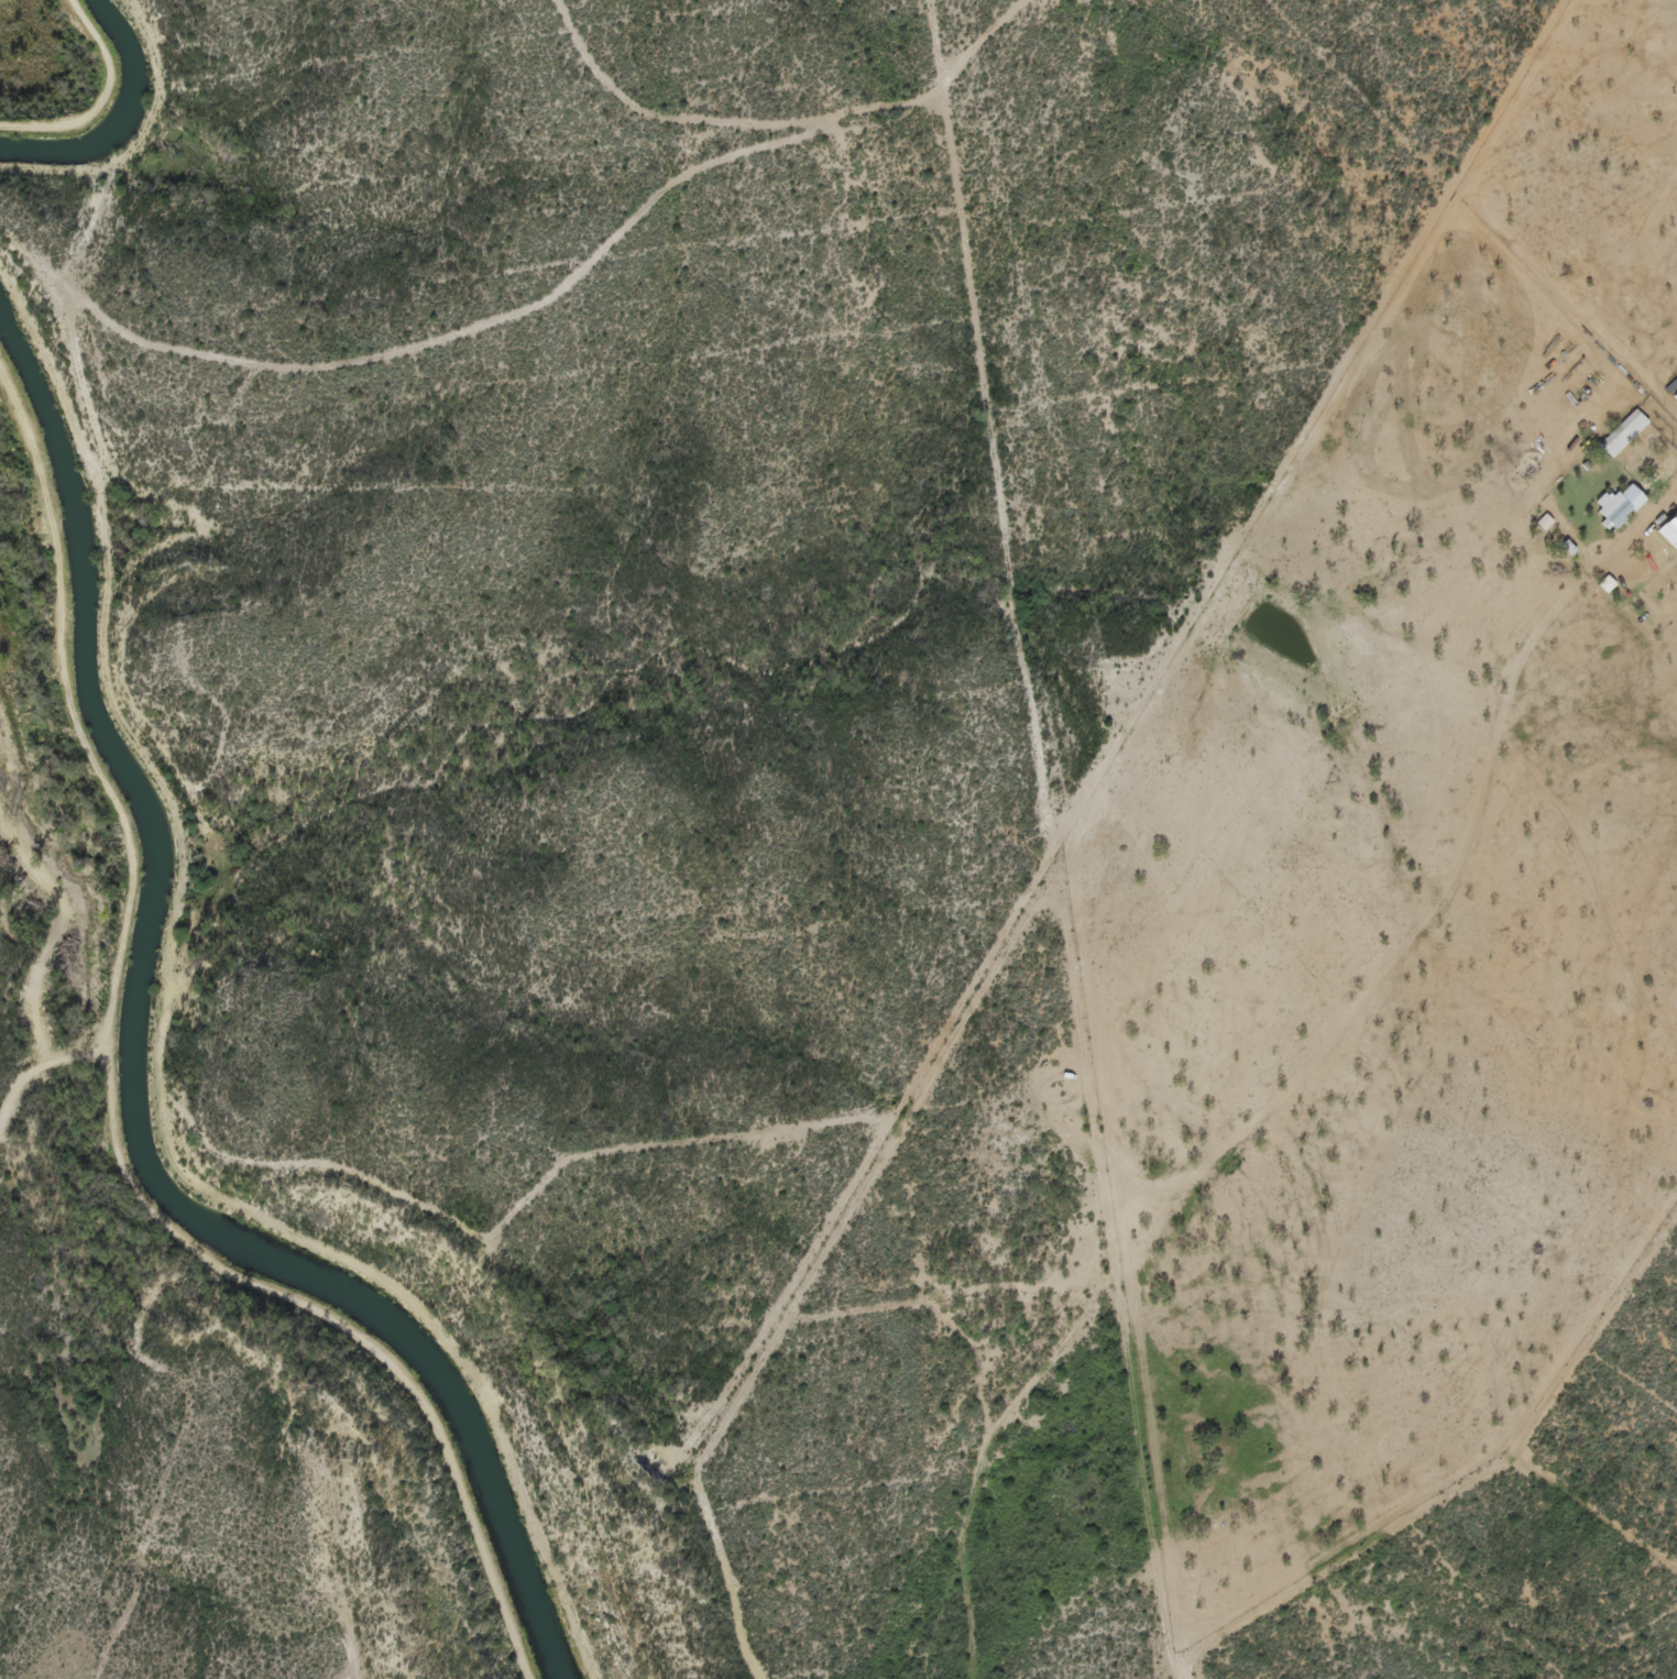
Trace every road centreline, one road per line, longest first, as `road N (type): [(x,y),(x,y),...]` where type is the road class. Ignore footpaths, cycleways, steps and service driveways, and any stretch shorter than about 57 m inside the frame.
road 1 (residential): [(765,1655),(787,1627),(843,1382),(879,1113),(978,779),(967,712),(934,667),(923,578),(1007,438),(1059,86),(1058,0)]
road 2 (residential): [(1676,481),(1569,580),(1509,663),(1486,816),(1417,945),(1050,1374),(986,1478),(920,1678)]
road 3 (residential): [(1042,0),(910,118),(723,162),(658,197),(549,305),(441,340),(351,356),(219,355),(140,341),(79,298)]
road 4 (residential): [(841,130),(689,119),(634,103),(603,76),(561,0)]

